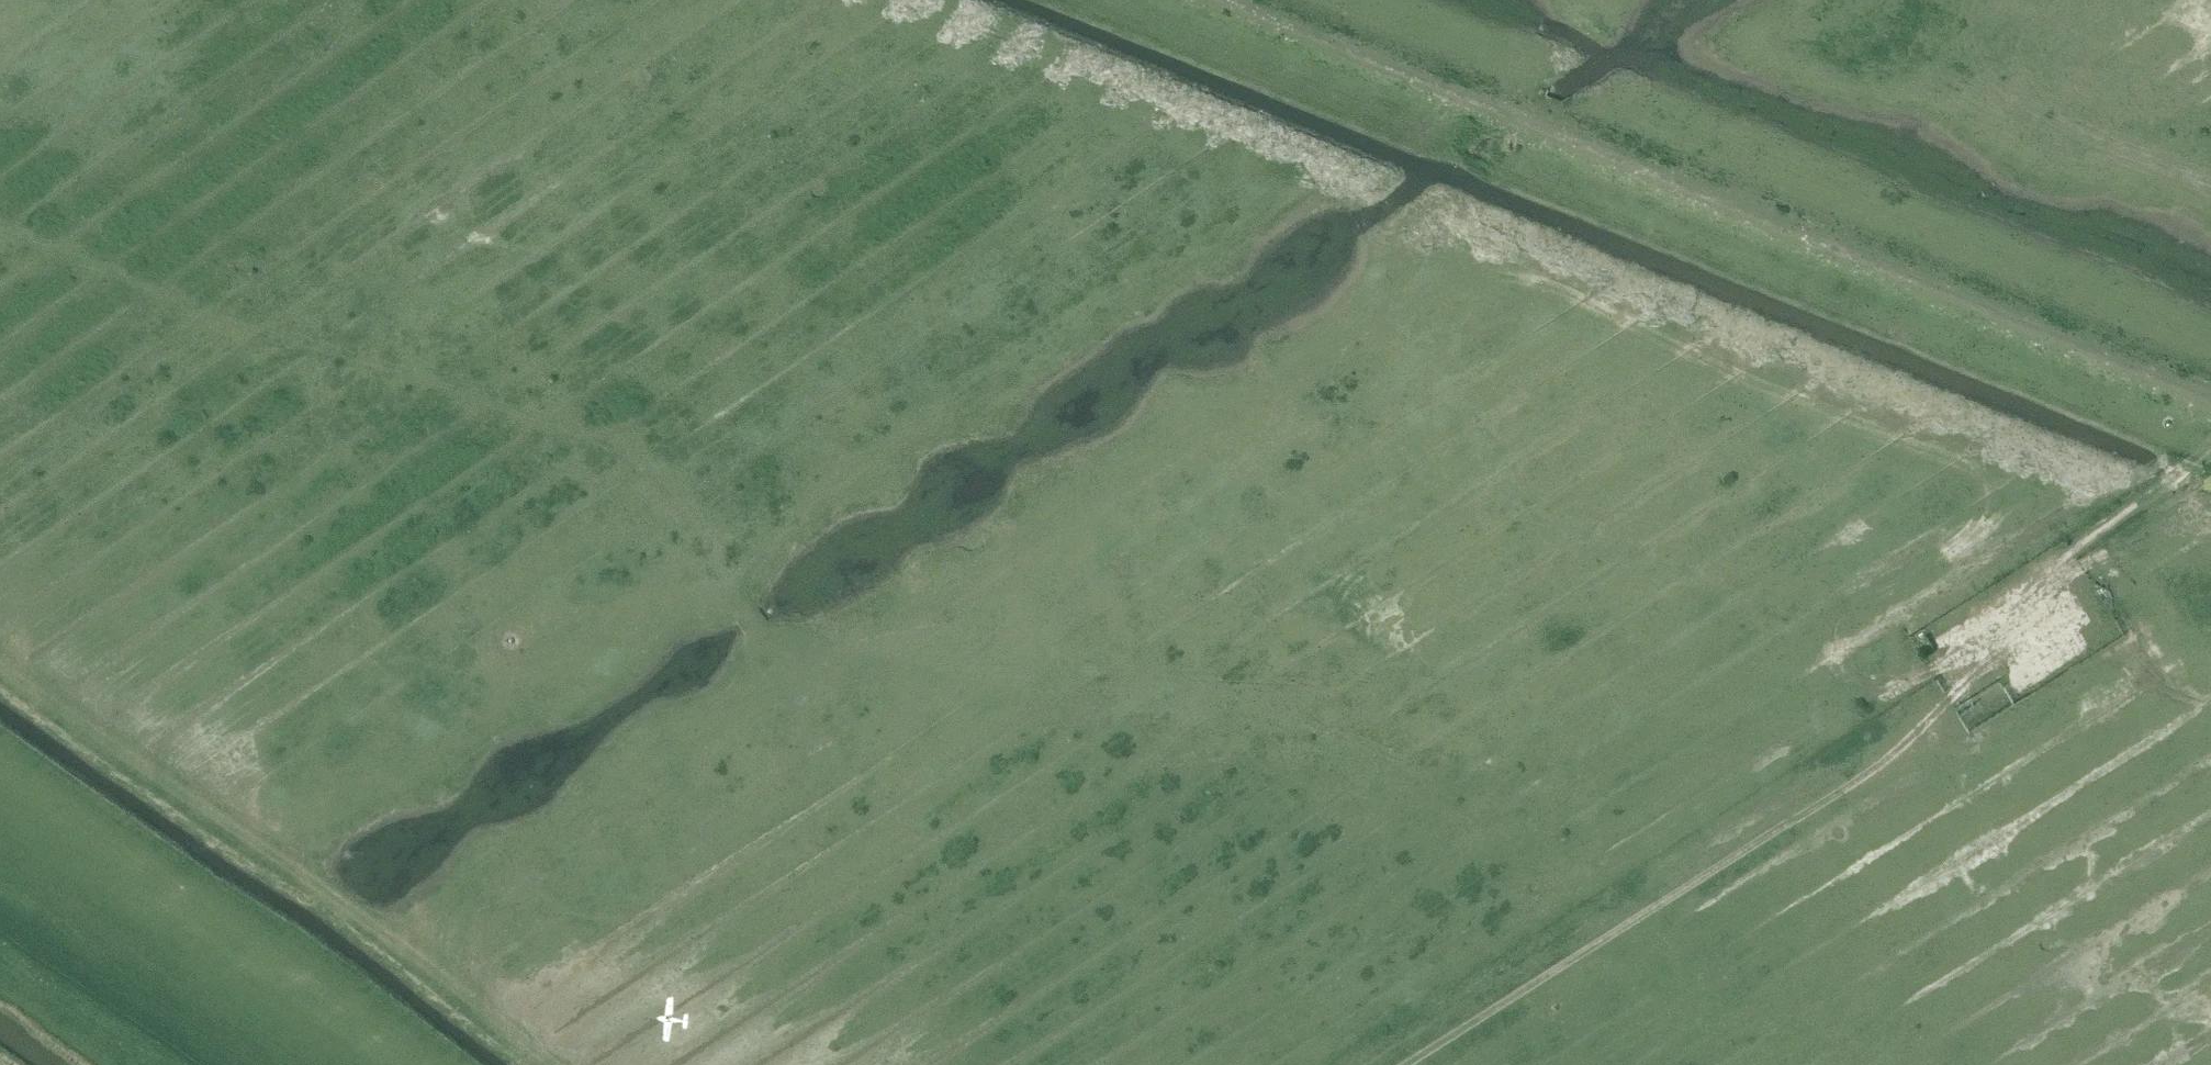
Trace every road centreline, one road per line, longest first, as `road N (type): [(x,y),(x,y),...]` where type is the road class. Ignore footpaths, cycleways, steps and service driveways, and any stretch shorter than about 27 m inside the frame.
road 1 (track): [(1222,0),(2210,398)]
road 2 (track): [(1406,1064),(1952,719)]

